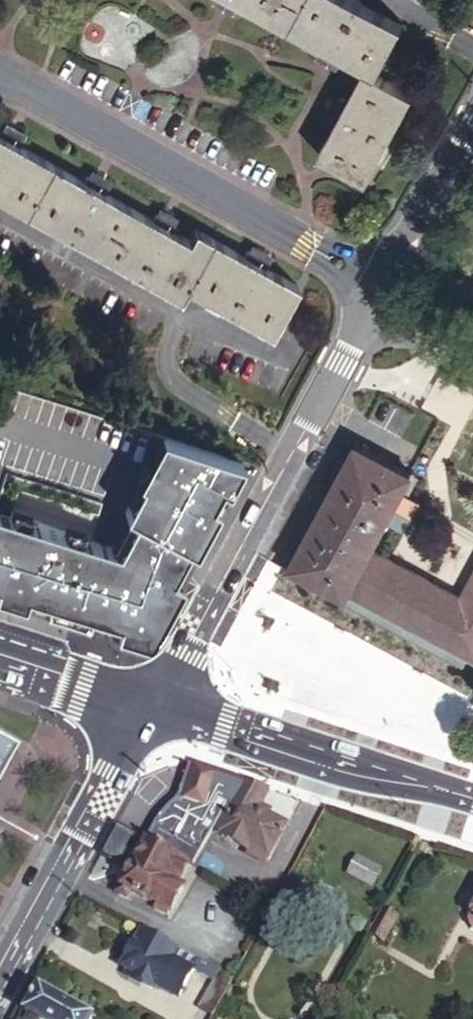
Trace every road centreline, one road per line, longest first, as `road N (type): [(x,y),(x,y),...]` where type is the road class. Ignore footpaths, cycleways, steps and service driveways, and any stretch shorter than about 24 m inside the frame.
road 1 (residential): [(379,280),(151,710)]
road 2 (residential): [(379,280),(0,77)]
road 3 (residential): [(472,799),(151,710)]
road 4 (residential): [(151,710),(0,984)]
road 5 (residential): [(472,128),(379,280)]
road 6 (secondary): [(151,710),(0,663)]

